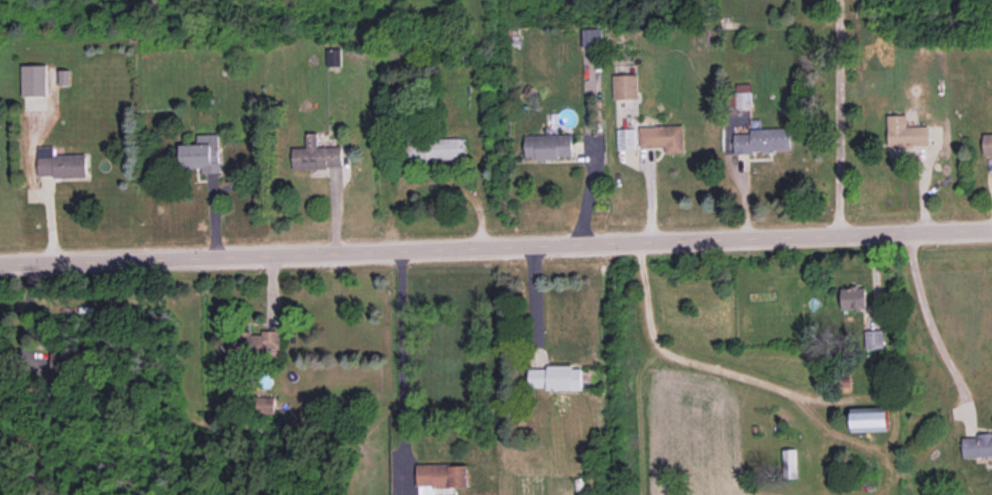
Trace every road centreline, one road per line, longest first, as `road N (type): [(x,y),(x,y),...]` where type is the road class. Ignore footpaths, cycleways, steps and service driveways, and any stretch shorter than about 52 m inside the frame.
road 1 (residential): [(991,228),(0,265)]

